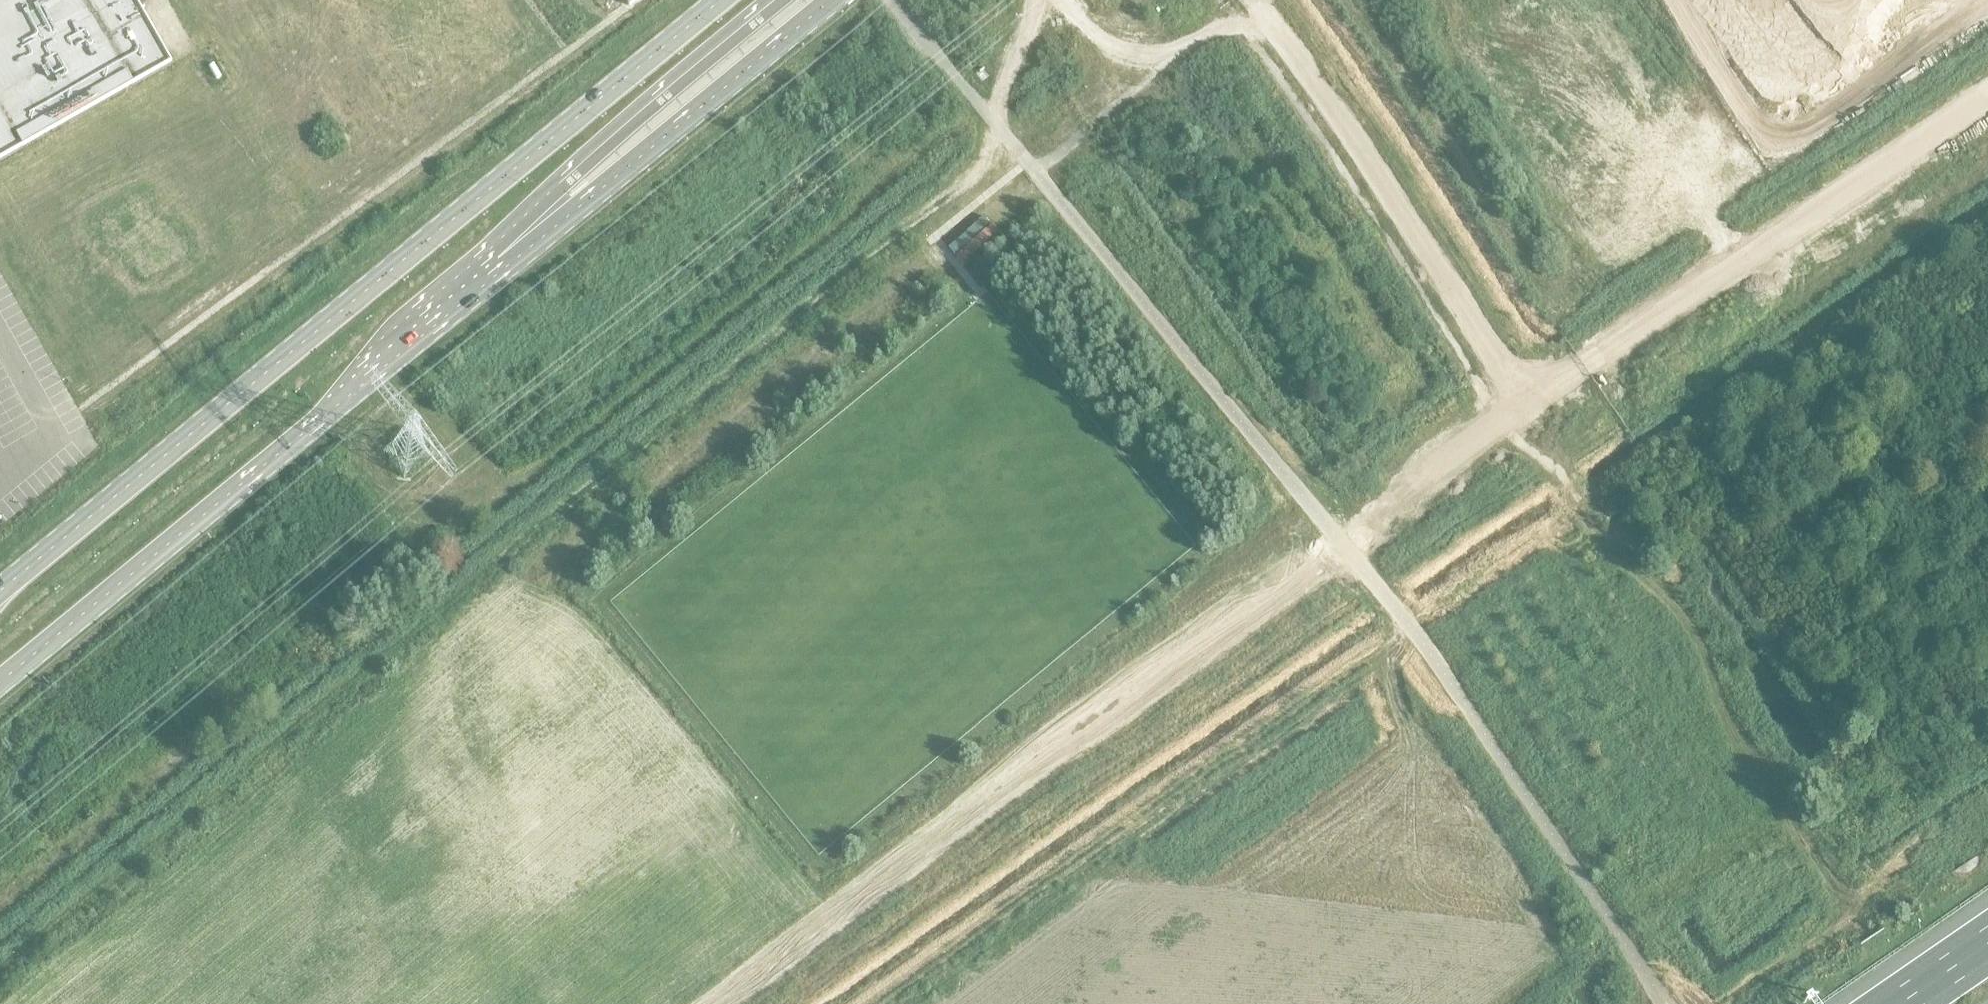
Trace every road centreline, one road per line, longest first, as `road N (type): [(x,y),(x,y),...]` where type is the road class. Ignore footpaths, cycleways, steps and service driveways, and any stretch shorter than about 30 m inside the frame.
road 1 (unclassified): [(1250,0),(1477,342),(1498,370),(1525,381),(1584,365),(1987,93)]
road 2 (secondary): [(719,0),(0,591)]
road 3 (secondary): [(0,682),(479,289)]
road 4 (secondary): [(479,289),(831,0)]
road 5 (secondary): [(479,289),(560,184),(774,0)]
road 6 (track): [(1739,260),(1697,187),(1723,101),(1818,28),(1925,0)]
road 7 (unclassified): [(1061,0),(1137,91),(1248,0)]

